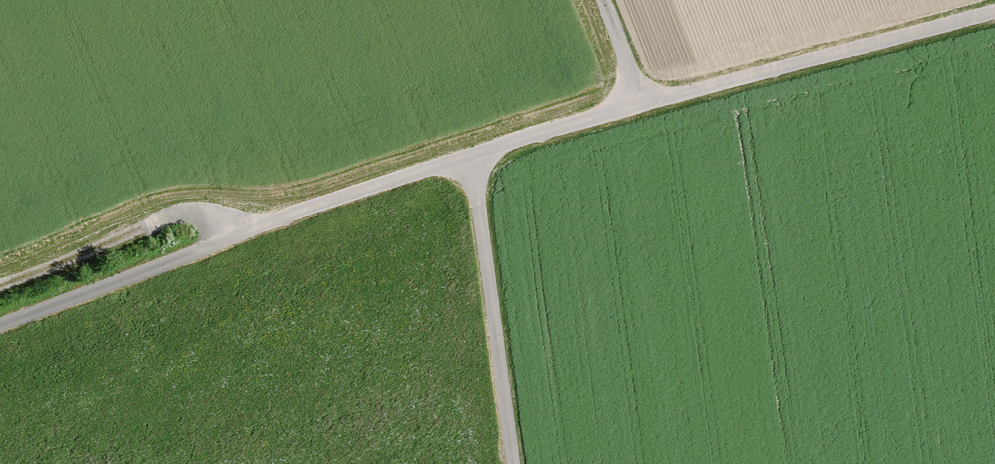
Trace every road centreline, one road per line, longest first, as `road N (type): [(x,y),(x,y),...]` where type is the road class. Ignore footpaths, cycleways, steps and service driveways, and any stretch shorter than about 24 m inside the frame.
road 1 (unclassified): [(994,15),(413,175),(0,325)]
road 2 (track): [(472,158),(514,463)]

